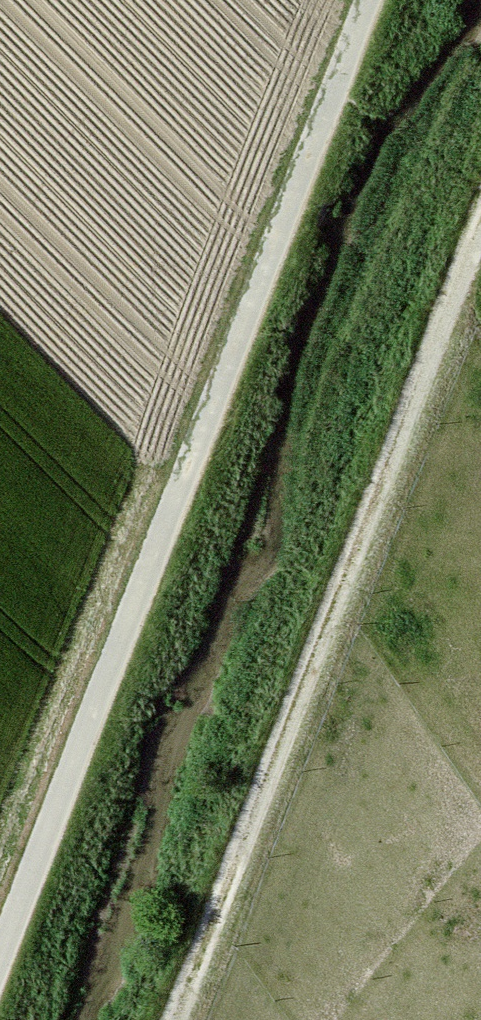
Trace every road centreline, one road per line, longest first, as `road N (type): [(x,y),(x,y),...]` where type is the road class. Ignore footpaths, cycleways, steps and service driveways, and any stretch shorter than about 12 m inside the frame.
road 1 (track): [(369,0),(0,957)]
road 2 (track): [(480,221),(168,1019)]

